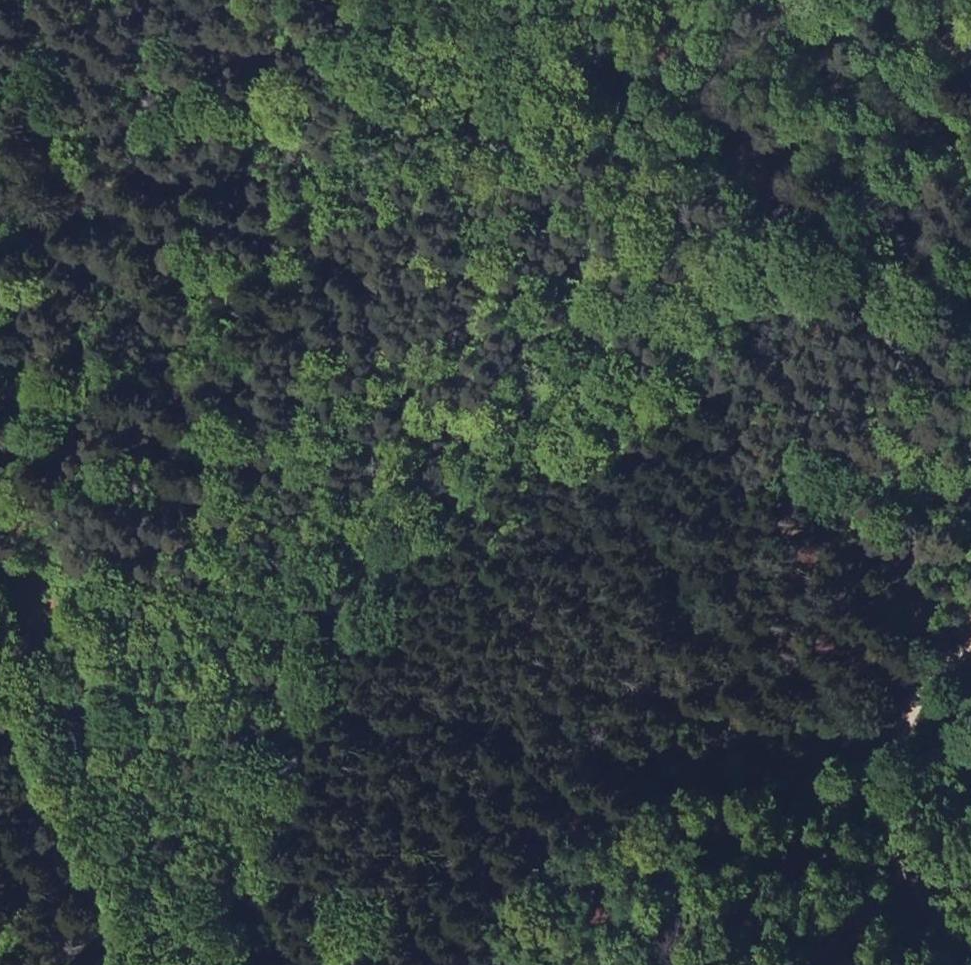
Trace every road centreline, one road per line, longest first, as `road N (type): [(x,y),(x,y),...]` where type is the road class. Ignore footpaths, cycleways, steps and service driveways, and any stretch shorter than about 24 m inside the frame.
road 1 (track): [(0,617),(52,449),(77,0)]
road 2 (track): [(970,623),(940,701),(898,894),(906,922),(935,964)]

